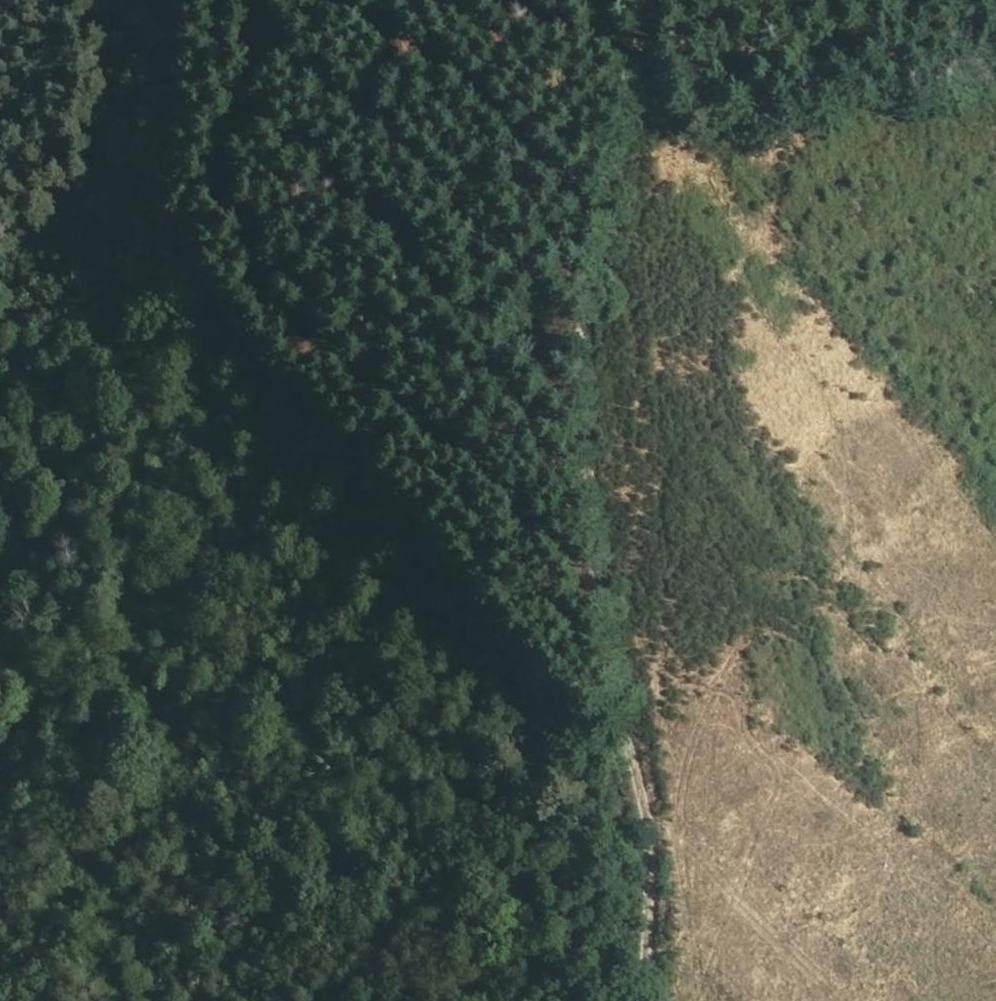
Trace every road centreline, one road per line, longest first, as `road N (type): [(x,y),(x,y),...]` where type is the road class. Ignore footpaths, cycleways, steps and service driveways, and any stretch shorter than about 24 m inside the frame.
road 1 (track): [(640,1000),(588,465),(591,297),(643,0)]
road 2 (track): [(0,686),(61,619),(123,502),(151,368),(166,0)]

